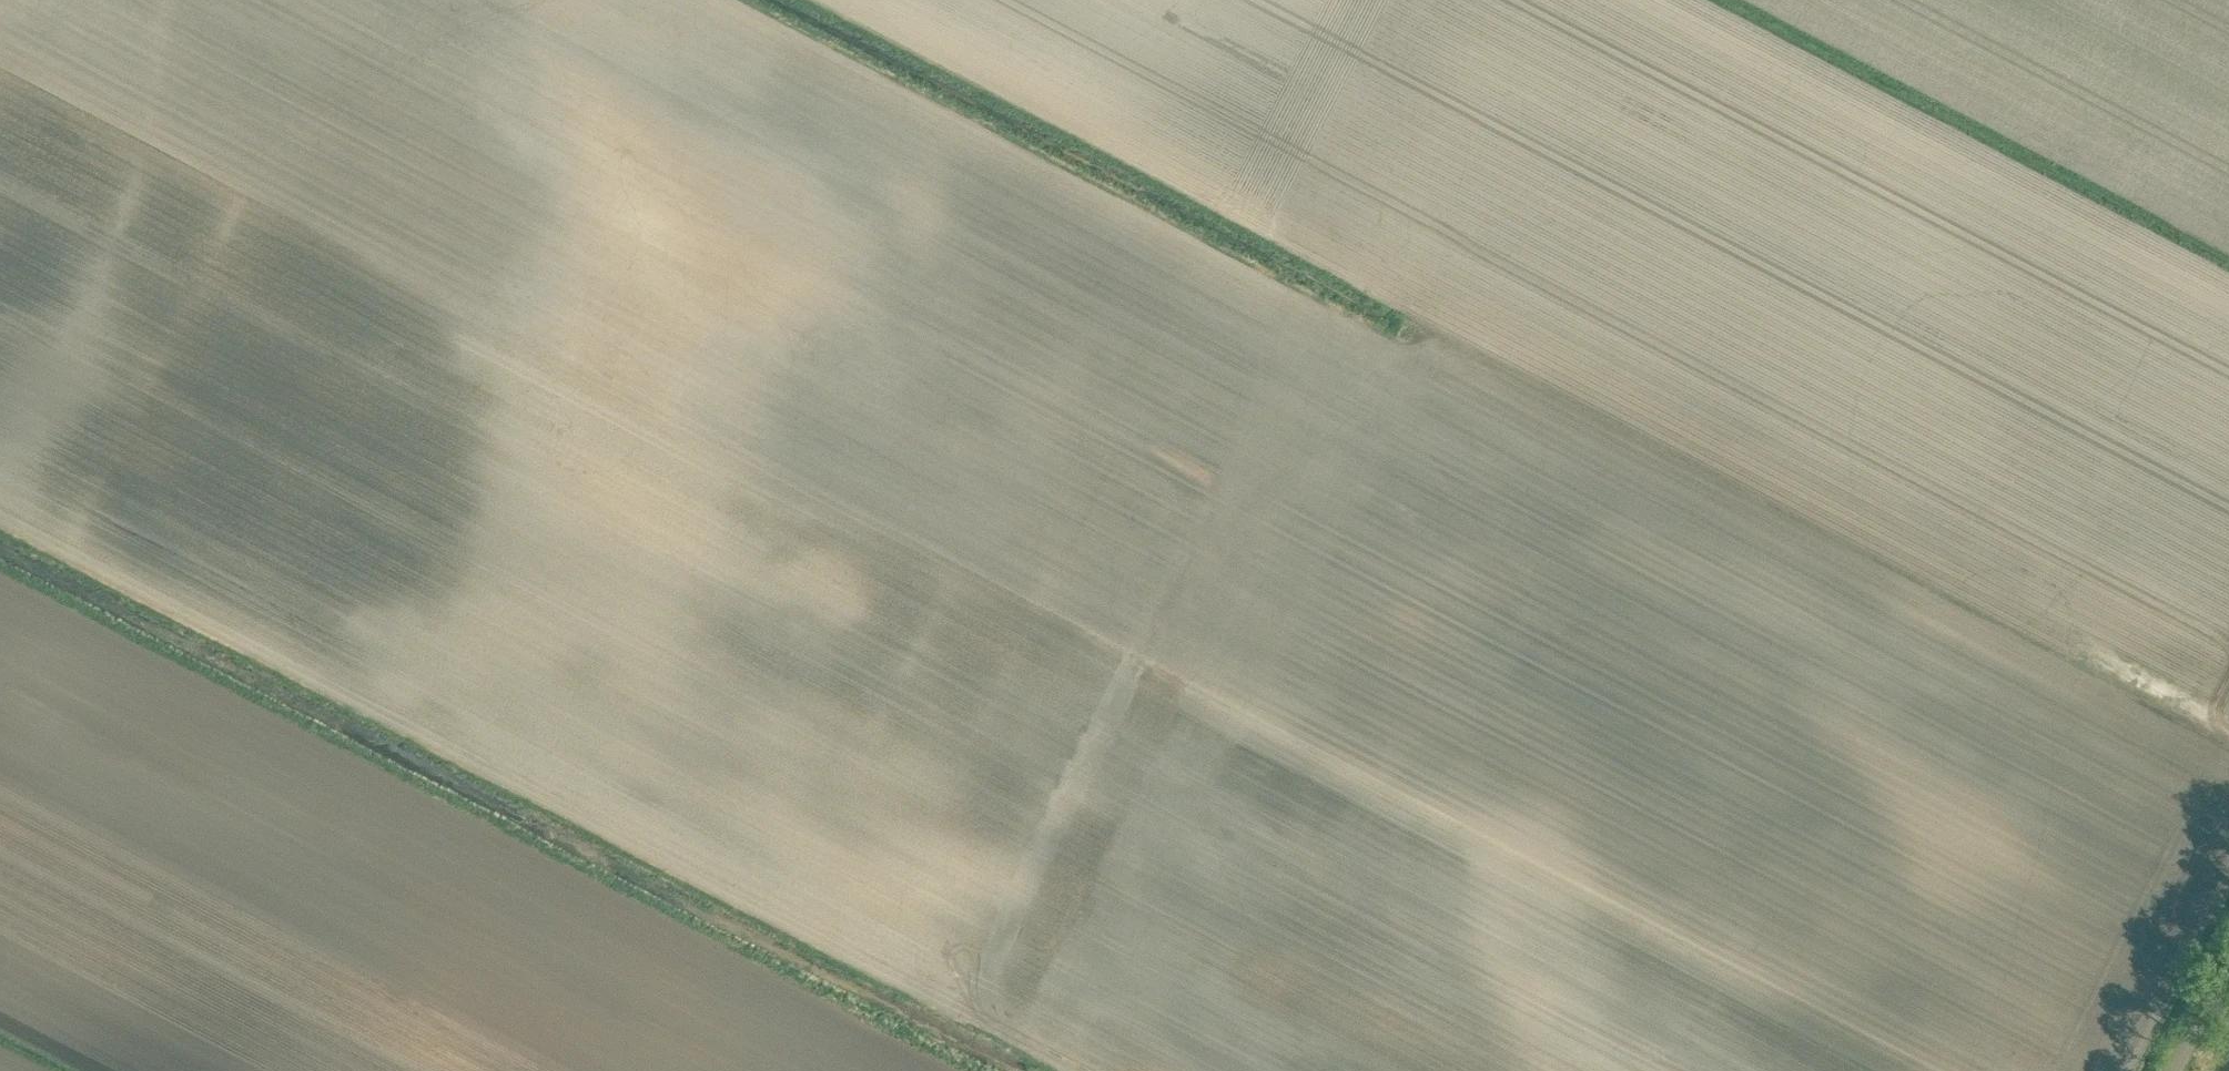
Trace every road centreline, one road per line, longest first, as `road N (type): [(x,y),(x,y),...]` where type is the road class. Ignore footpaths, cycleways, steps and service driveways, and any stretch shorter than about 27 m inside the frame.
road 1 (unclassified): [(2173,1070),(2228,960)]

